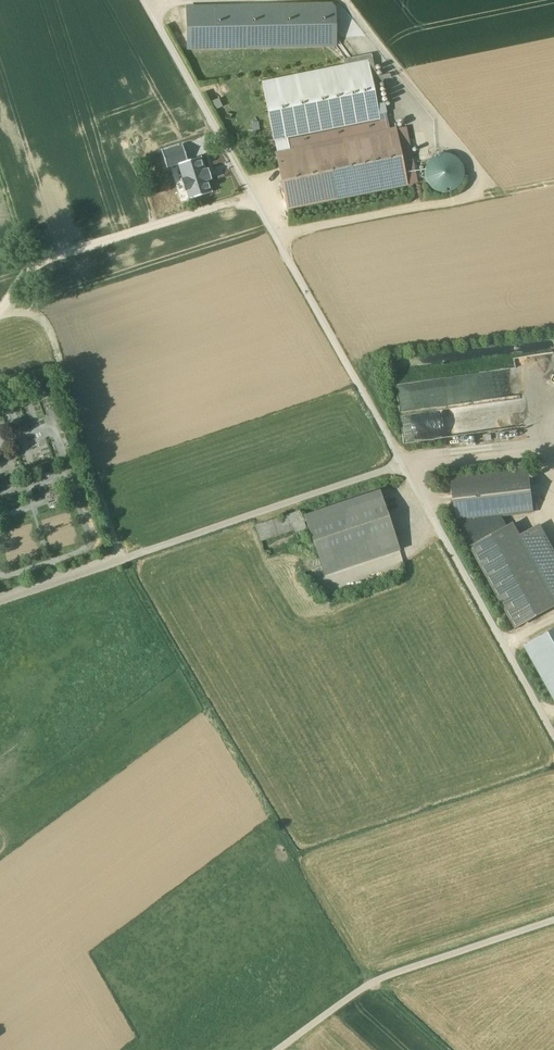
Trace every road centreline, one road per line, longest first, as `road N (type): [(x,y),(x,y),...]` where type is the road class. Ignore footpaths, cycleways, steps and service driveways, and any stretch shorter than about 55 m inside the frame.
road 1 (track): [(444,1049),(373,985),(122,559),(45,310),(0,322)]
road 2 (track): [(281,1049),(373,985),(553,922)]
road 3 (track): [(277,237),(553,181)]
road 4 (track): [(499,191),(343,0)]
road 5 (track): [(406,466),(553,450)]

